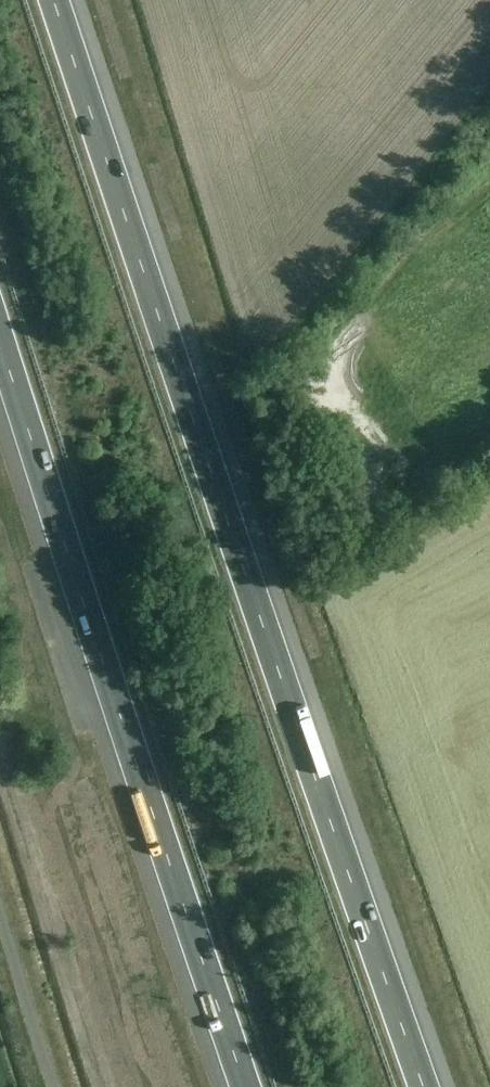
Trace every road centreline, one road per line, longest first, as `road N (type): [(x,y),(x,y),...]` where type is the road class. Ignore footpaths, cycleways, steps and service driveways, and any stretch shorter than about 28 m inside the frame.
road 1 (motorway): [(440,1086),(68,0)]
road 2 (motorway): [(0,356),(248,1086)]

